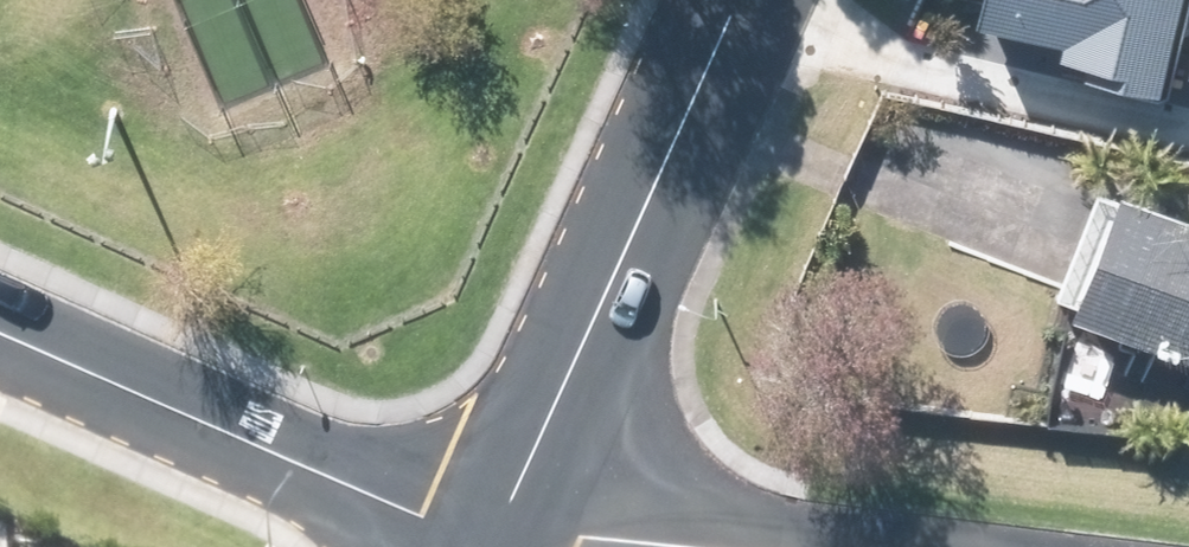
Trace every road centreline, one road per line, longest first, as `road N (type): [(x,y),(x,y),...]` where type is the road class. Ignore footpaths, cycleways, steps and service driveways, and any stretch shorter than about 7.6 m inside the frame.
road 1 (tertiary): [(490,538),(736,0)]
road 2 (residential): [(490,538),(0,324)]

